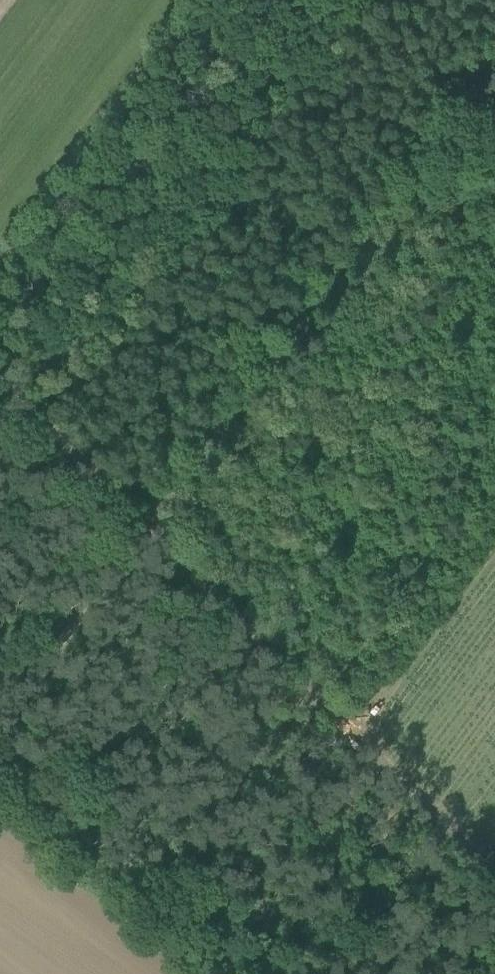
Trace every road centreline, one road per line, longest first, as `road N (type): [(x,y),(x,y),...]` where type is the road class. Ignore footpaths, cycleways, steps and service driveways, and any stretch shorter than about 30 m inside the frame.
road 1 (track): [(147,528),(494,46)]
road 2 (track): [(349,720),(147,528)]
road 3 (track): [(0,736),(147,528)]
road 4 (track): [(147,528),(0,378)]

